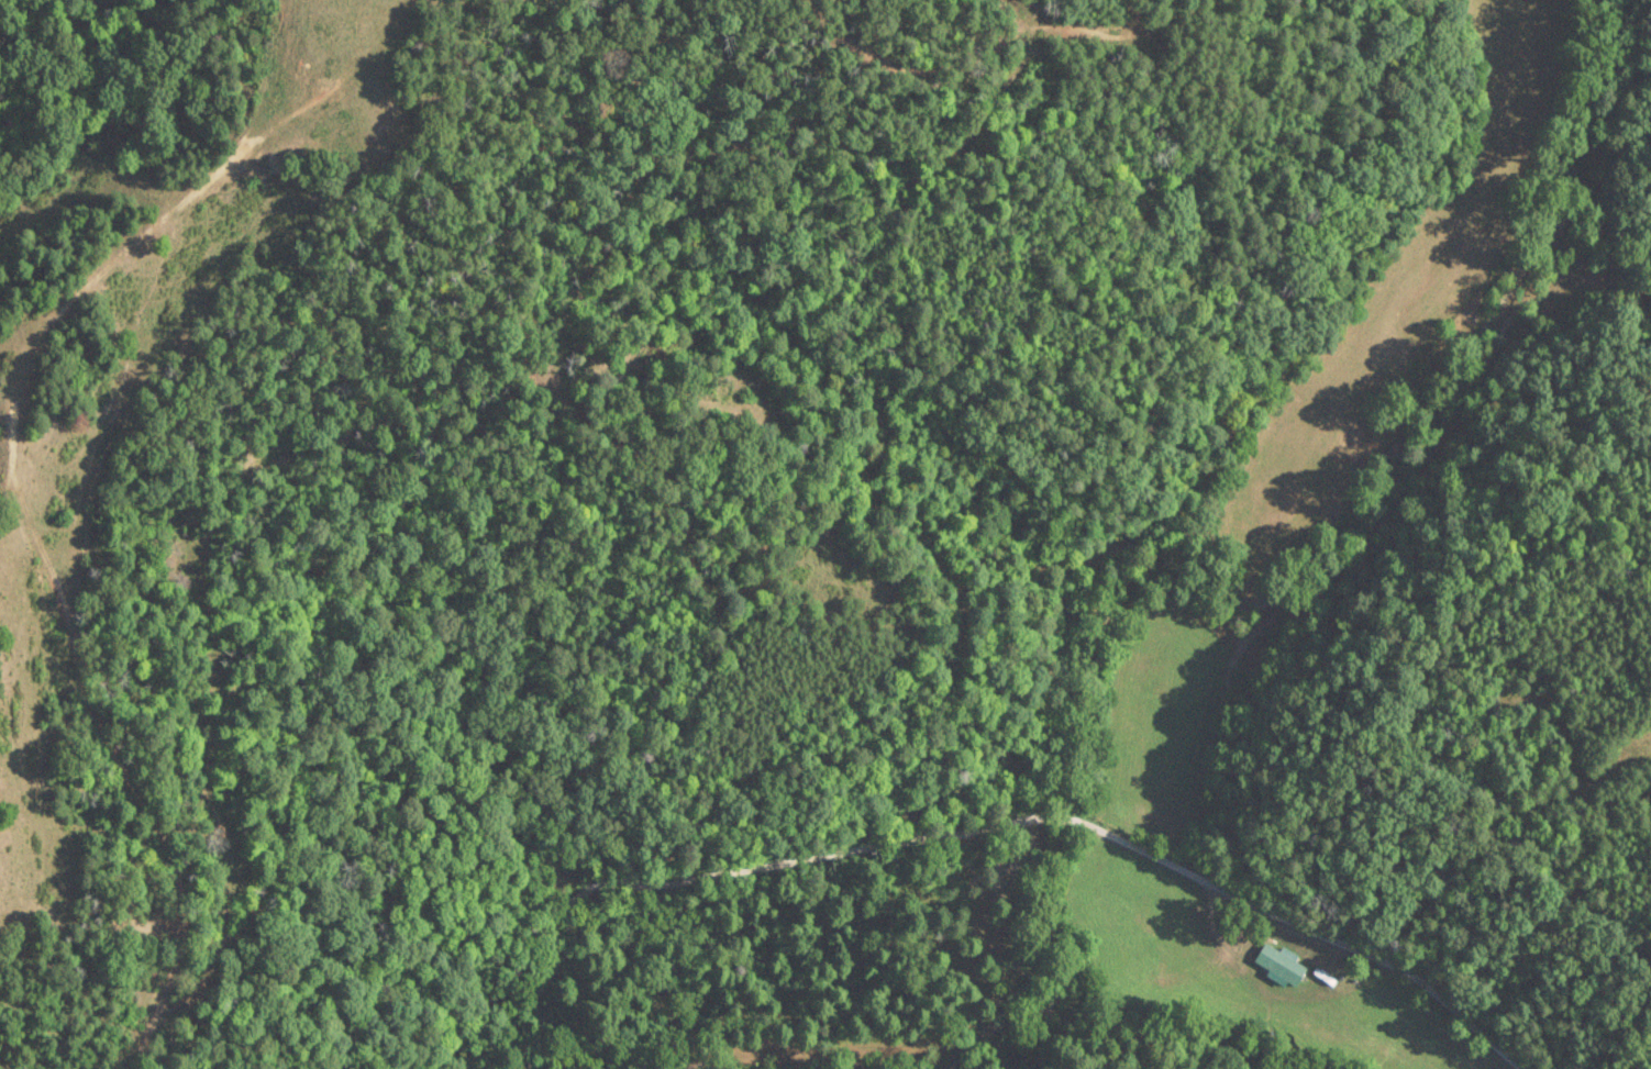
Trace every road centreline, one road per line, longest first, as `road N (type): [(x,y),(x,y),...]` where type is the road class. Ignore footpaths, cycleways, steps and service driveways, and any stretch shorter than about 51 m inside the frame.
road 1 (residential): [(1515,1068),(1018,836),(568,909),(419,1028),(405,1068)]

